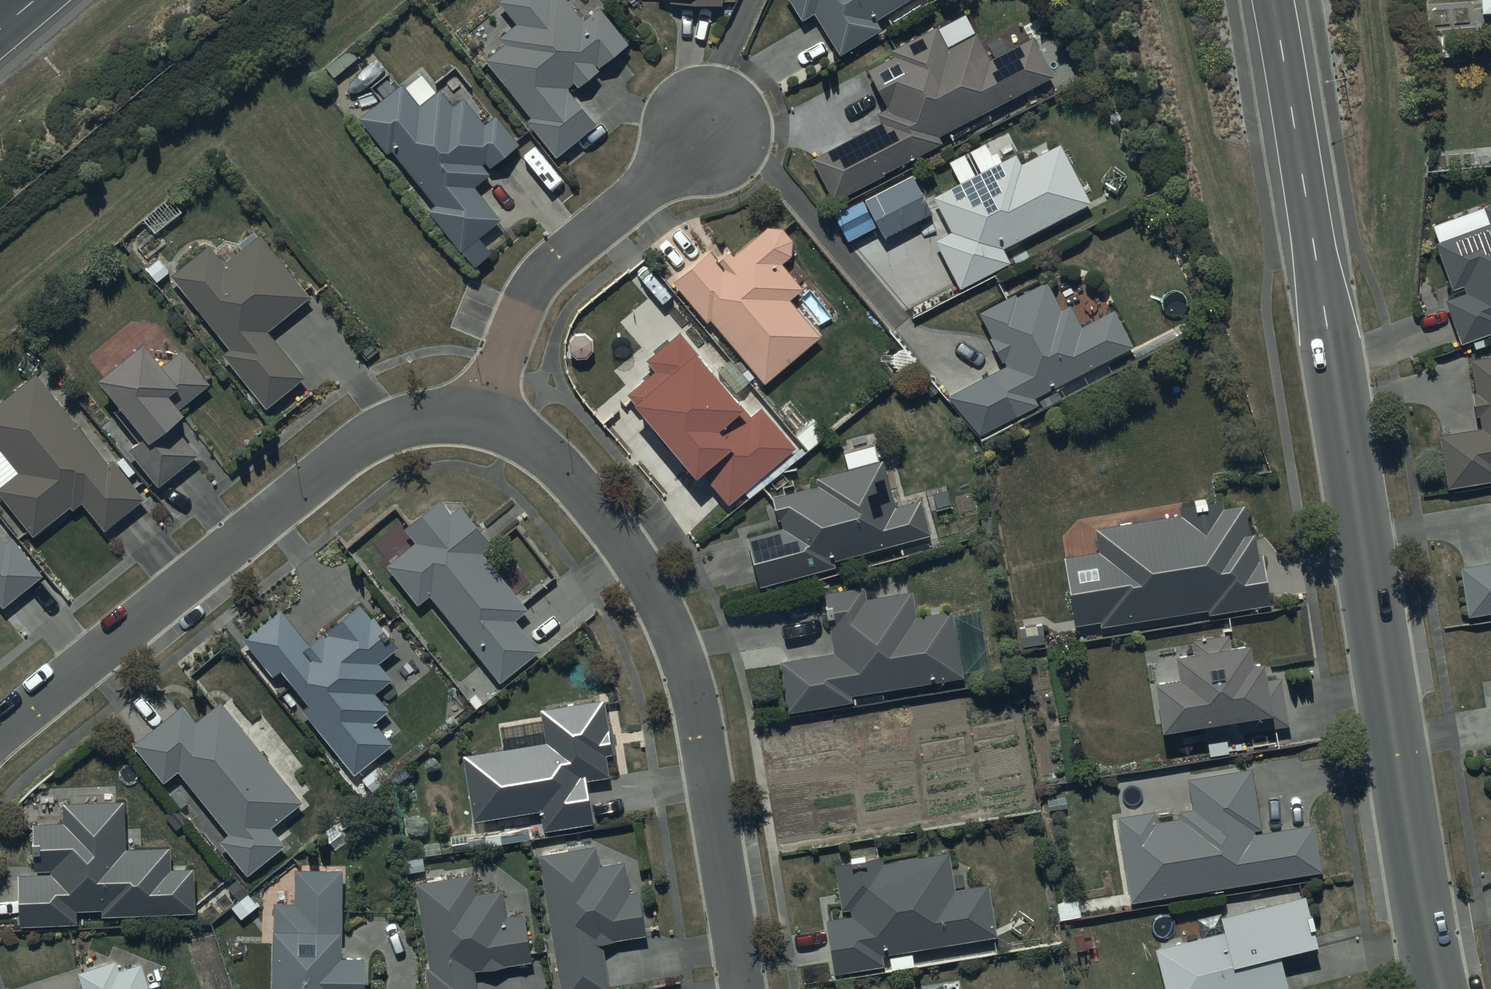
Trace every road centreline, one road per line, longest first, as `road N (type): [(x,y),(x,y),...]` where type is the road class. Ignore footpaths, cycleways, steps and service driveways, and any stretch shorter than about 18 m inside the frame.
road 1 (tertiary): [(1442,988),(1275,0)]
road 2 (residential): [(482,416),(552,454),(627,546),(666,614),(698,722),(745,988)]
road 3 (residential): [(0,733),(356,446),(416,415),(482,416)]
road 4 (residential): [(482,416),(543,274),(702,137)]

